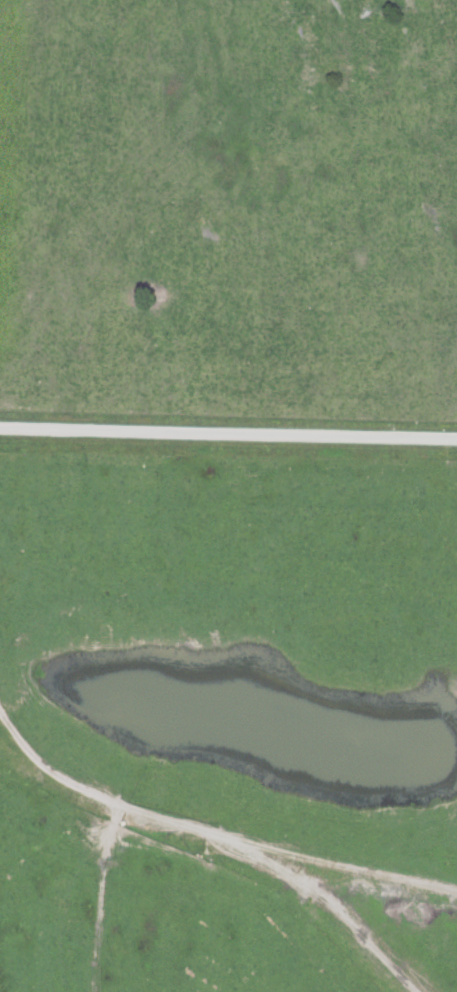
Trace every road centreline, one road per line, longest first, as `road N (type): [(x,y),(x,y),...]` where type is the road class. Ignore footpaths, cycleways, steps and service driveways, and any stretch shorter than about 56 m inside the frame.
road 1 (residential): [(456,441),(0,429)]

